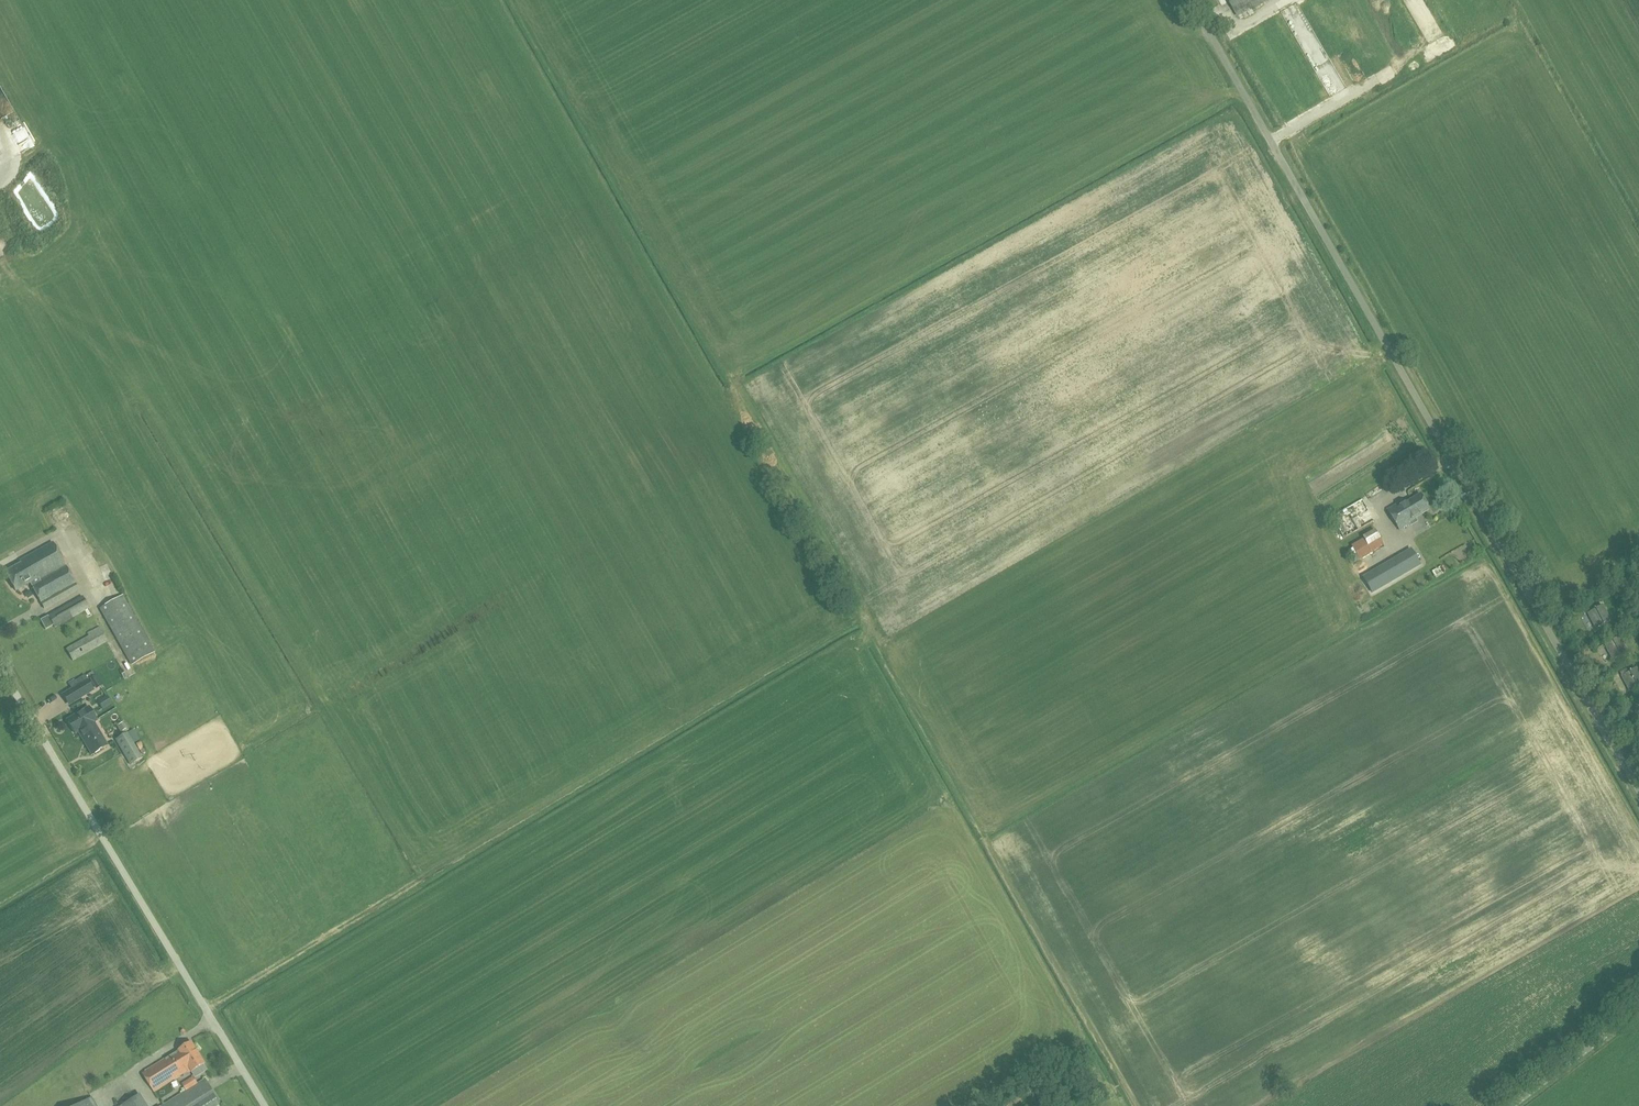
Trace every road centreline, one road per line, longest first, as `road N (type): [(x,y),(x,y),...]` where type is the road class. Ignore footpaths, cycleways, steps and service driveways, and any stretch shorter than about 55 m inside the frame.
road 1 (unclassified): [(1638,789),(1191,0)]
road 2 (unclassified): [(265,1105),(0,680)]
road 3 (tertiary): [(1511,1105),(1638,1009)]

